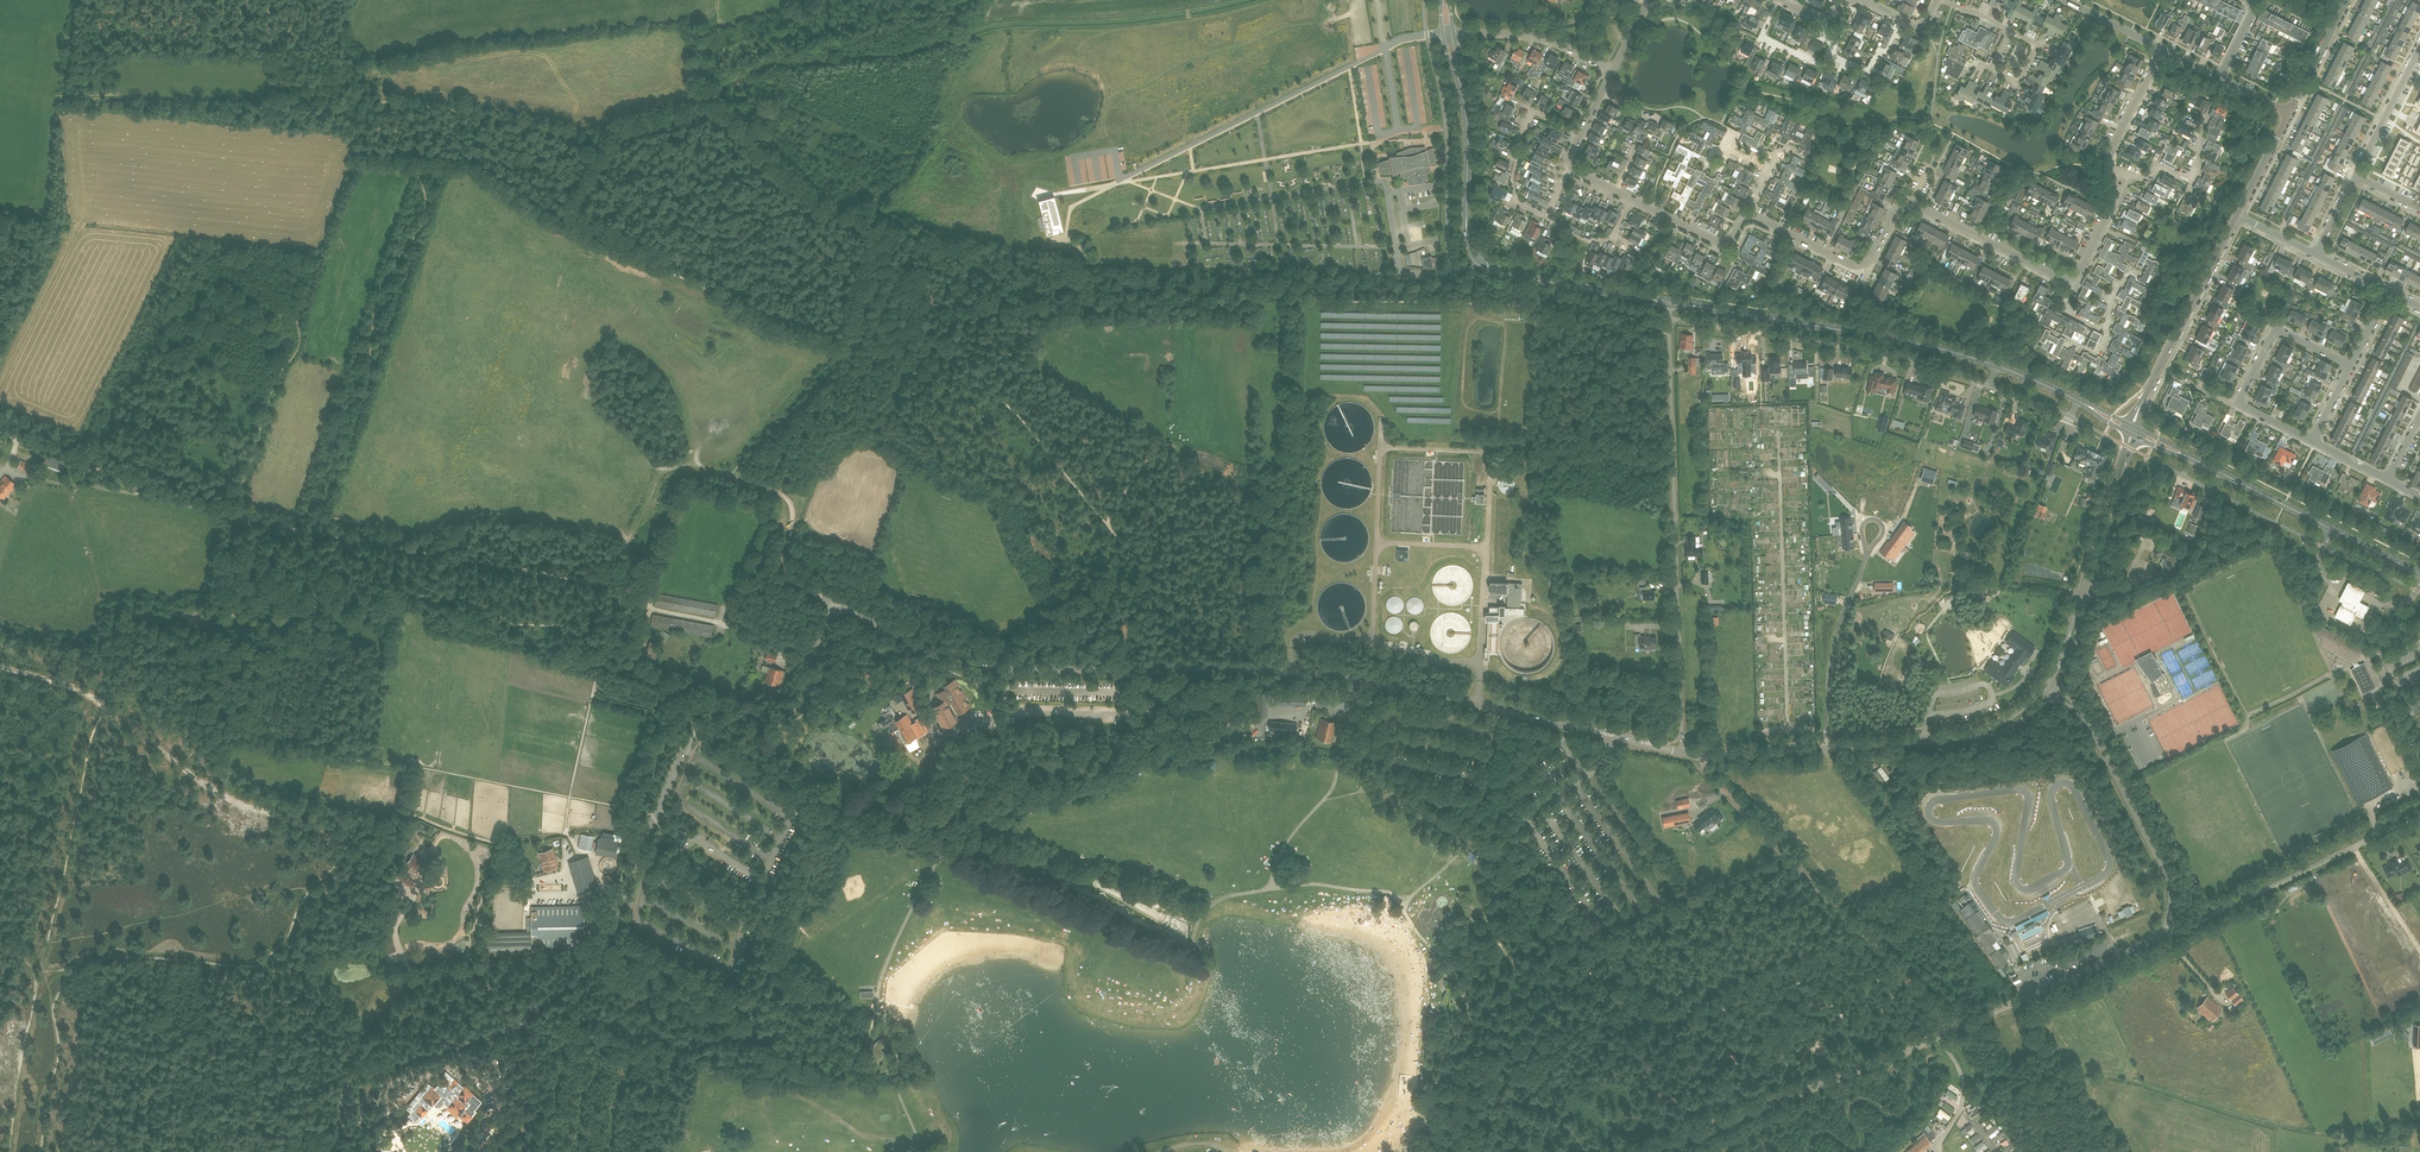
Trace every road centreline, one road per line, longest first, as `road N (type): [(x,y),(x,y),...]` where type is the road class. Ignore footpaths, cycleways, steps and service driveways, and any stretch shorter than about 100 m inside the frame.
road 1 (unclassified): [(331,1151),(352,1071),(508,1028),(605,956),(694,734),(723,716),(794,710),(838,606)]
road 2 (unclassified): [(1951,1029),(2145,945),(2168,921),(2167,874),(2090,724),(2055,690)]
road 3 (unclassified): [(1682,753),(1669,318)]
road 4 (track): [(221,513),(624,589)]
road 5 (unclassified): [(1671,303),(1501,273),(1481,260),(1468,230),(1459,80)]
road 6 (residential): [(1951,1029),(1701,757)]
road 7 (unclassified): [(1289,670),(1008,668),(934,653)]
road 8 (track): [(1461,292),(1112,287)]
road 9 (unclassified): [(1995,366),(1908,343),(1671,303)]
road 10 (residential): [(1669,318),(1916,360),(1988,386)]
road 11 (unclassified): [(1648,1151),(1951,1029)]
road 12 (unclassified): [(1701,757),(1980,734)]
road 13 (unclassified): [(2171,935),(2419,811)]
road 14 (unclassified): [(1473,705),(1479,662),(1307,635),(1290,646),(1289,670)]
road 15 (track): [(1112,287),(1045,293),(860,337)]
road 16 (tertiary): [(2419,573),(2192,458)]
road 17 (residential): [(1580,136),(1533,112),(1514,149),(1516,202),(1546,217),(1571,166)]
road 18 (track): [(0,433),(137,494),(221,513)]
road 19 (track): [(607,348),(595,300),(554,230),(604,141)]
road 20 (track): [(732,477),(693,466),(663,468),(589,397),(599,350)]
road 21 (unclassified): [(1682,753),(1473,705)]
road 22 (track): [(624,589),(640,605),(717,621),(791,659),(813,661)]
road 23 (tertiary): [(2145,398),(2237,216)]
road 24 (residential): [(1912,203),(1896,208),(1863,265),(1755,216)]
road 25 (track): [(732,477),(787,498),(794,519),(788,575),(838,606)]
road 26 (unclassified): [(1473,705),(1289,670)]
road 27 (track): [(2015,1002),(2116,1151)]
road 28 (track): [(836,350),(834,376),(732,477)]
road 29 (track): [(0,375),(76,224)]
road 30 (residential): [(1612,70),(1535,36),(1454,32)]
road 31 (residential): [(2238,404),(2277,331),(2351,367)]
road 32 (track): [(1107,525),(1154,590),(1128,670)]
road 33 (unclassified): [(2127,432),(2080,588)]
road 34 (track): [(546,1030),(703,1071)]
road 35 (unclassified): [(2091,590),(2135,436)]
road 36 (track): [(684,467),(672,455),(659,389),(611,350),(599,350)]
road 37 (track): [(594,690),(564,835)]
road 38 (residential): [(2356,176),(2419,49)]
road 39 (residential): [(2112,177),(2110,152),(2162,49)]
road 40 (residential): [(1755,216),(1715,241),(1632,199)]
road 41 (track): [(137,494),(31,478),(9,464)]
road 42 (tertiary): [(2289,113),(2346,0)]

